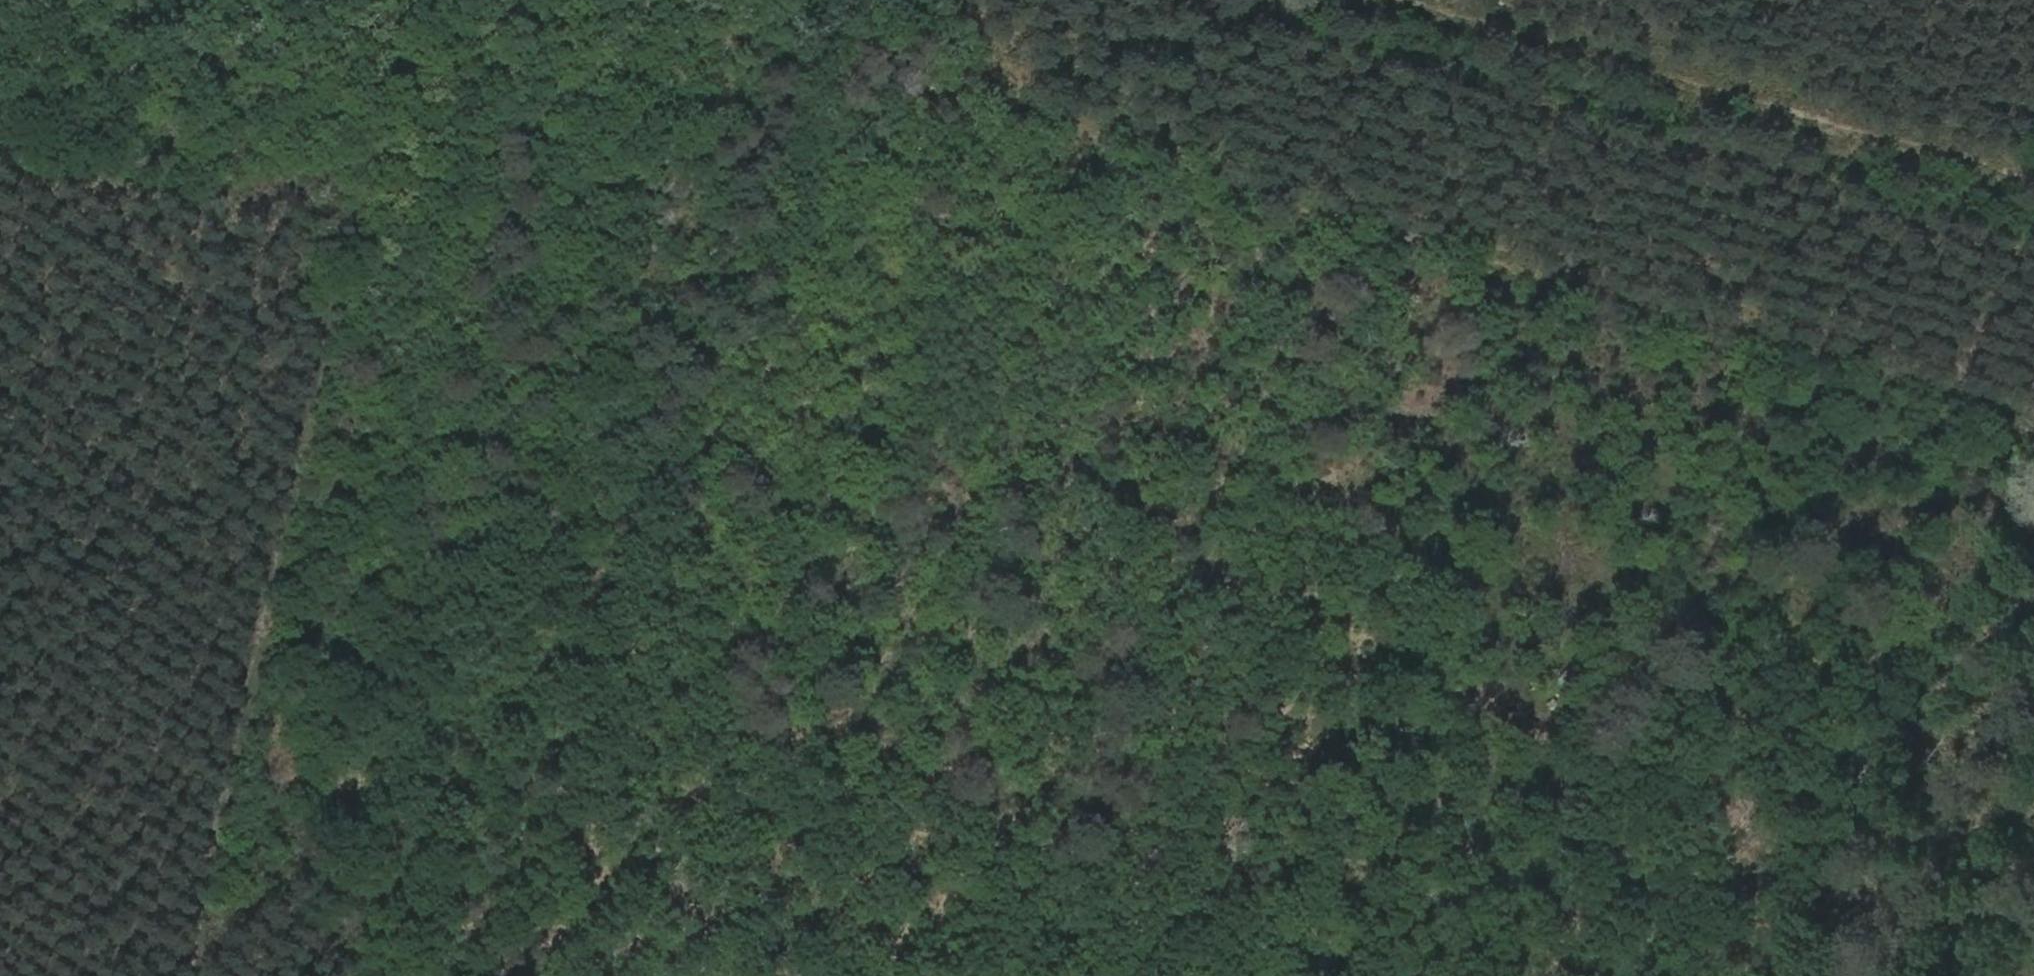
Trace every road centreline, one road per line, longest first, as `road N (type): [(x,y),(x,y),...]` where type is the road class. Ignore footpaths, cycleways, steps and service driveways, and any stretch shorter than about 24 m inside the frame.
road 1 (track): [(395,0),(341,279),(315,362),(269,617),(186,975)]

